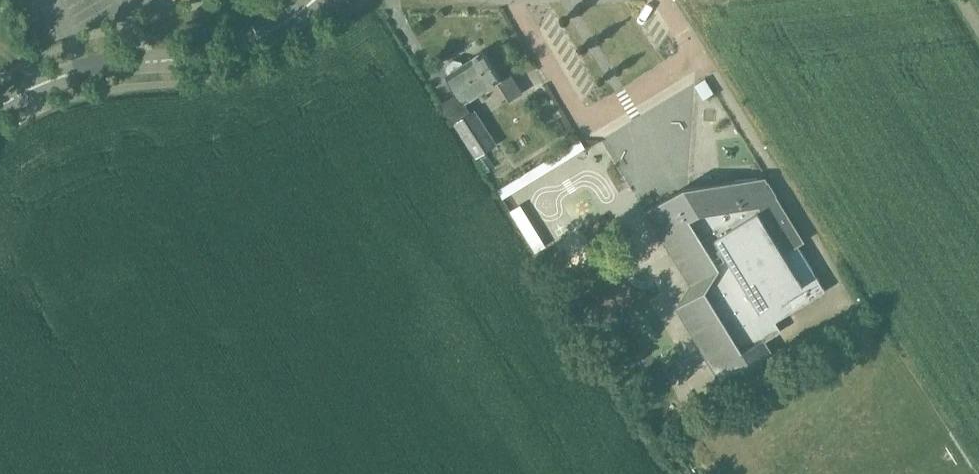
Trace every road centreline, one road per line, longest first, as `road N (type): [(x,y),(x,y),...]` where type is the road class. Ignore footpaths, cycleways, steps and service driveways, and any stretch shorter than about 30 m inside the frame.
road 1 (tertiary): [(0,107),(80,71),(248,42),(313,0)]

